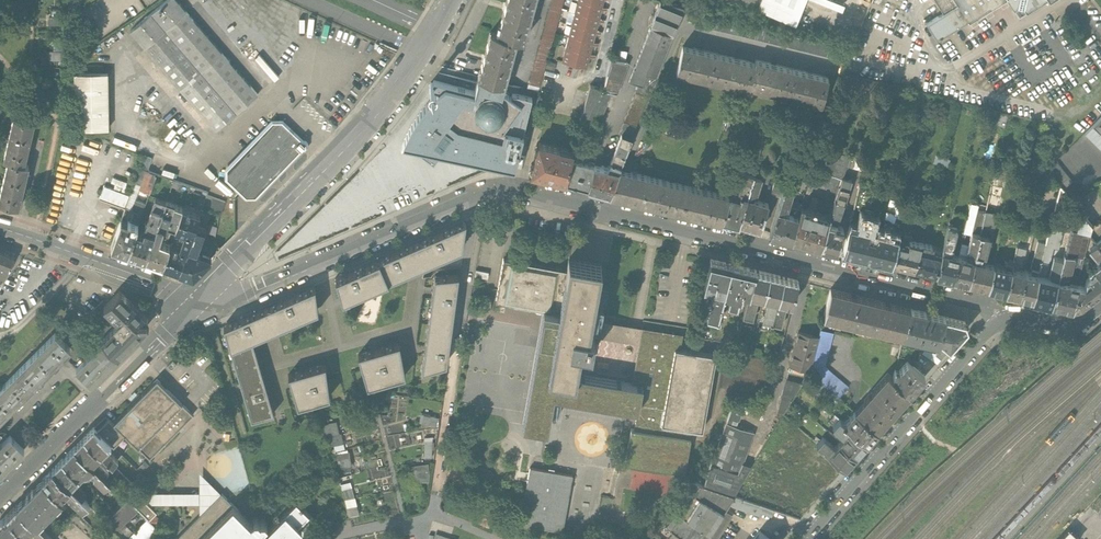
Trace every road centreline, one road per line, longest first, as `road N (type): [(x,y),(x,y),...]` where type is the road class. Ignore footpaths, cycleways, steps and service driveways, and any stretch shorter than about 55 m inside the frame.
road 1 (residential): [(198,299),(227,302),(483,191),(513,190),(980,304),(1000,321)]
road 2 (residential): [(452,0),(376,111),(198,299)]
road 3 (residential): [(807,538),(1000,321)]
road 4 (residential): [(198,299),(0,503)]
road 5 (residential): [(0,229),(198,299)]

